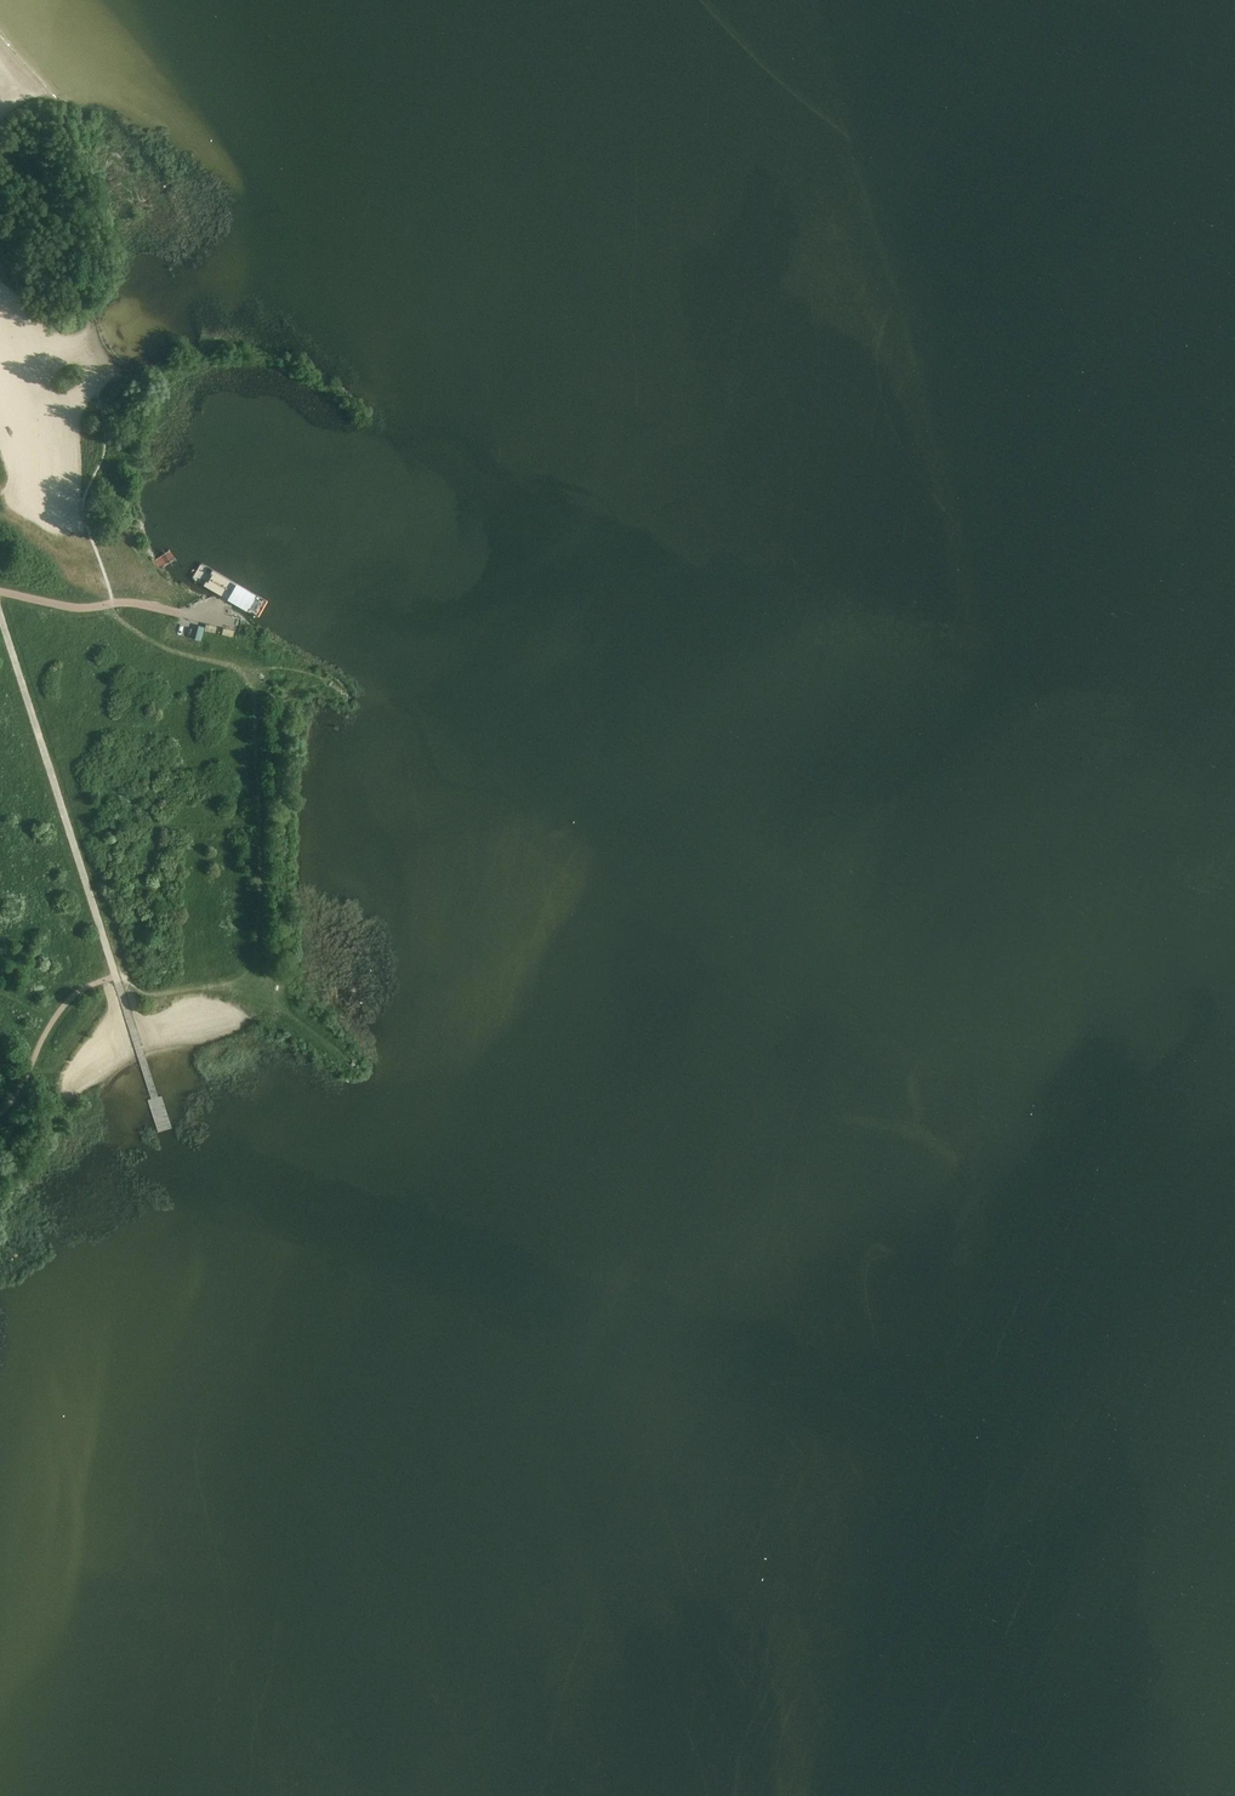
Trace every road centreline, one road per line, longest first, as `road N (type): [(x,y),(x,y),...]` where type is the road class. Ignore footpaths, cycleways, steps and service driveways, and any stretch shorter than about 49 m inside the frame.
road 1 (track): [(115,976),(157,990),(222,980),(251,962),(264,836),(261,716),(247,681),(136,636),(107,605)]

